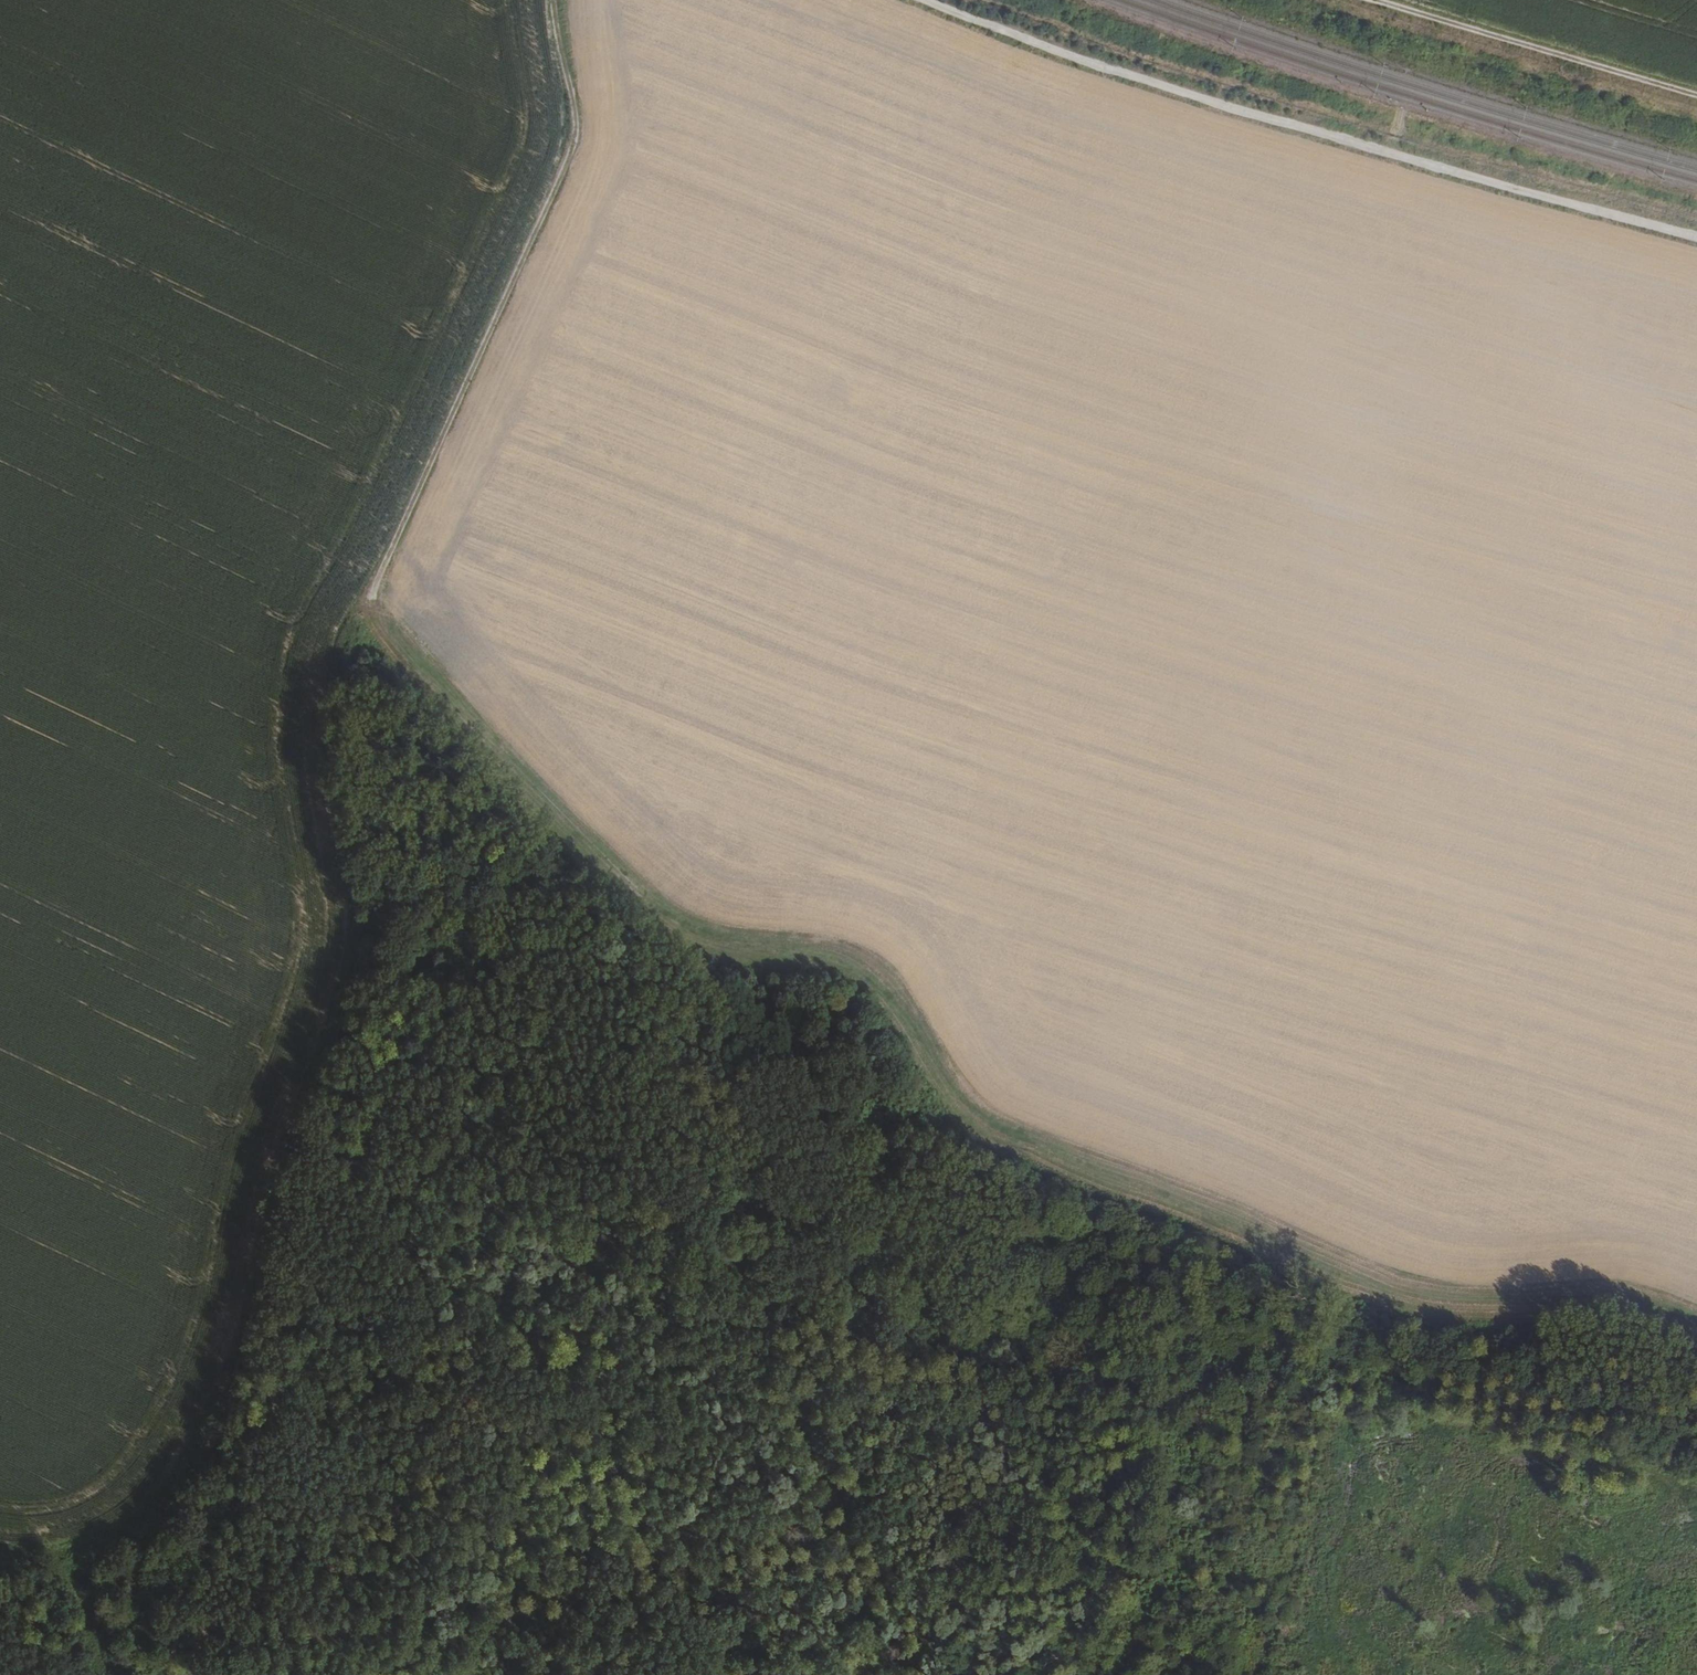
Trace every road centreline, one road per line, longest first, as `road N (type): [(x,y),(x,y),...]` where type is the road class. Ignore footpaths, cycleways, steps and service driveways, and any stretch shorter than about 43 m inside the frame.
road 1 (track): [(1696,237),(1204,99),(925,0)]
road 2 (track): [(554,0),(574,142),(369,600)]
road 3 (track): [(1373,0),(1696,95)]

